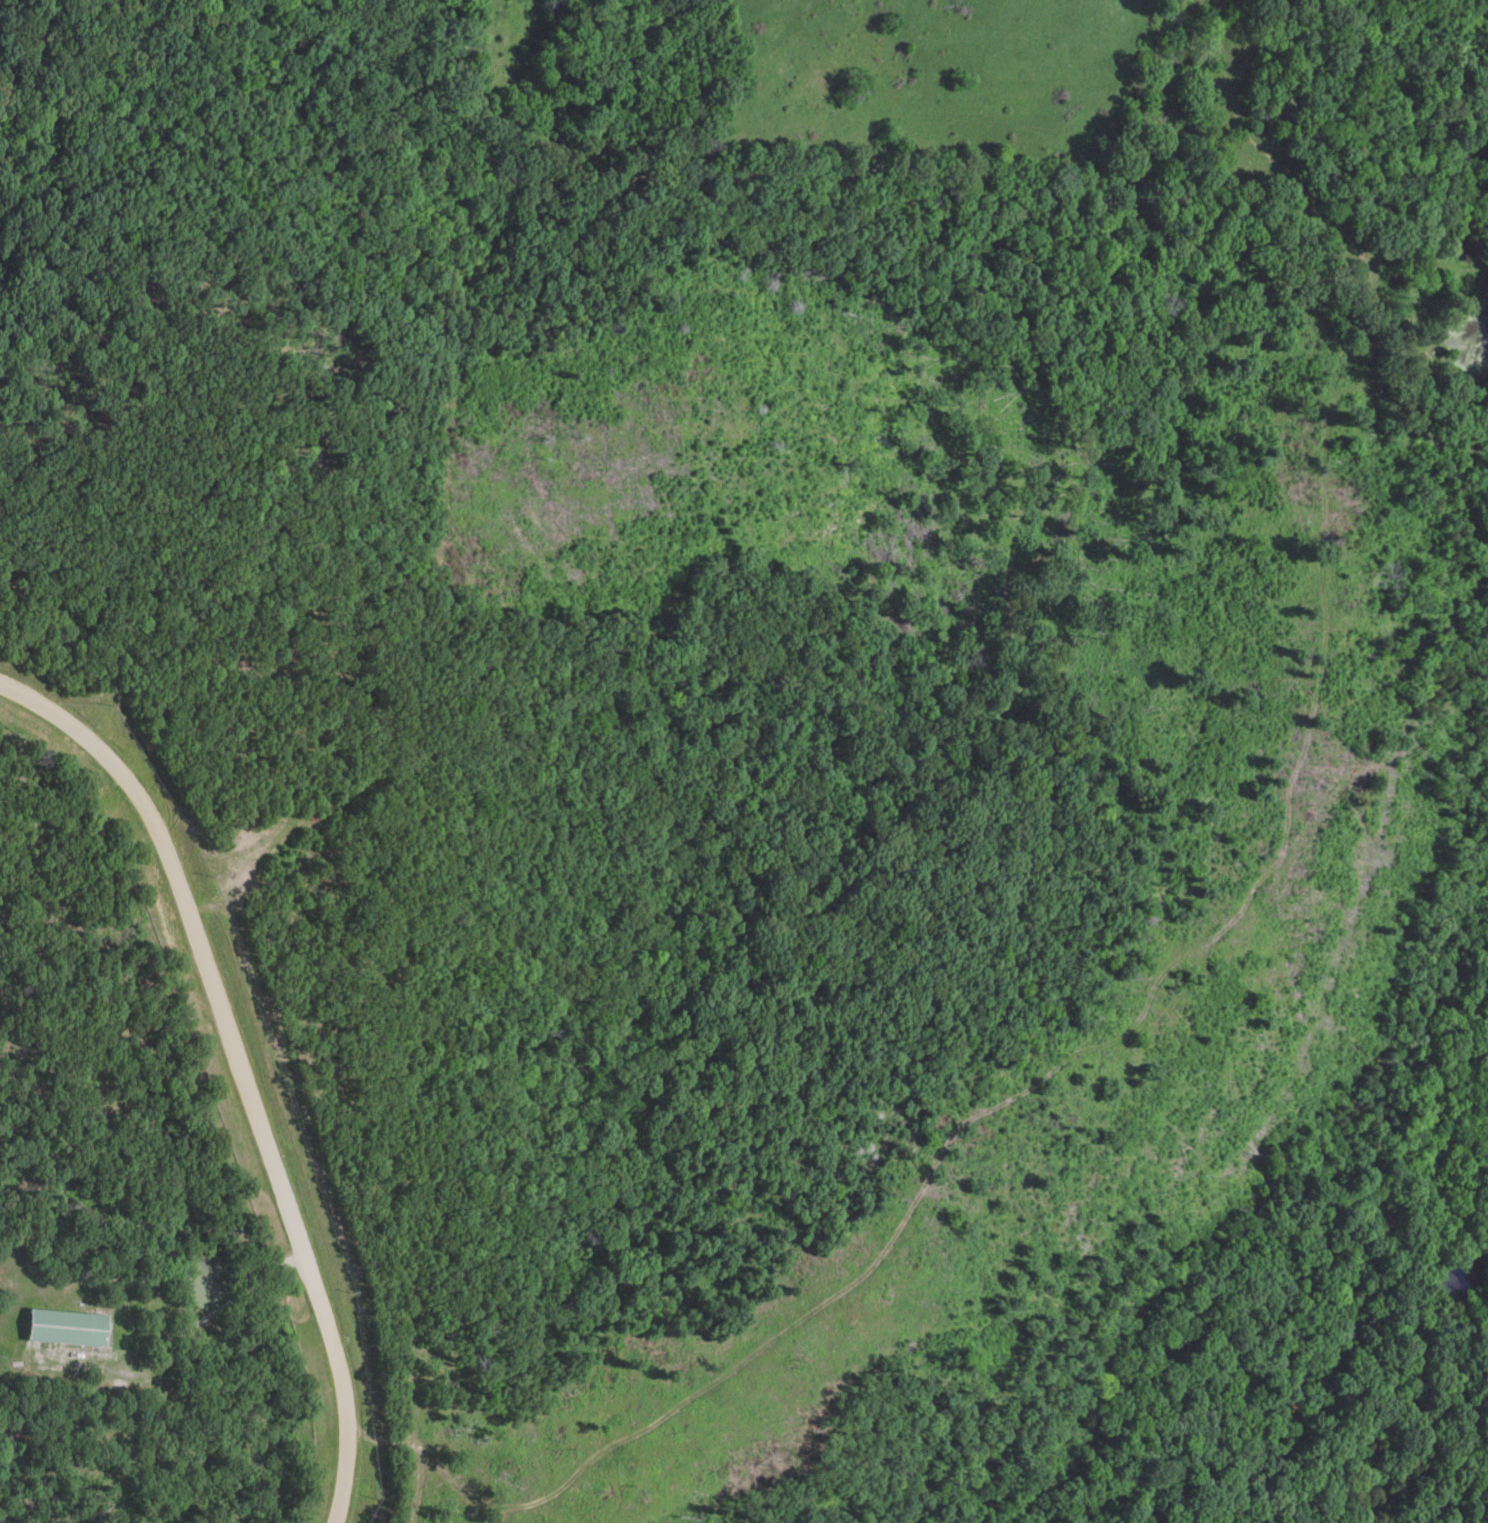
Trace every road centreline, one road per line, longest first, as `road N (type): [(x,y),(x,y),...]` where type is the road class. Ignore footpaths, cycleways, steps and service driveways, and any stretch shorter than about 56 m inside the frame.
road 1 (residential): [(336,1522),(346,1404),(327,1320),(174,864),(111,758),(51,712),(0,686)]

